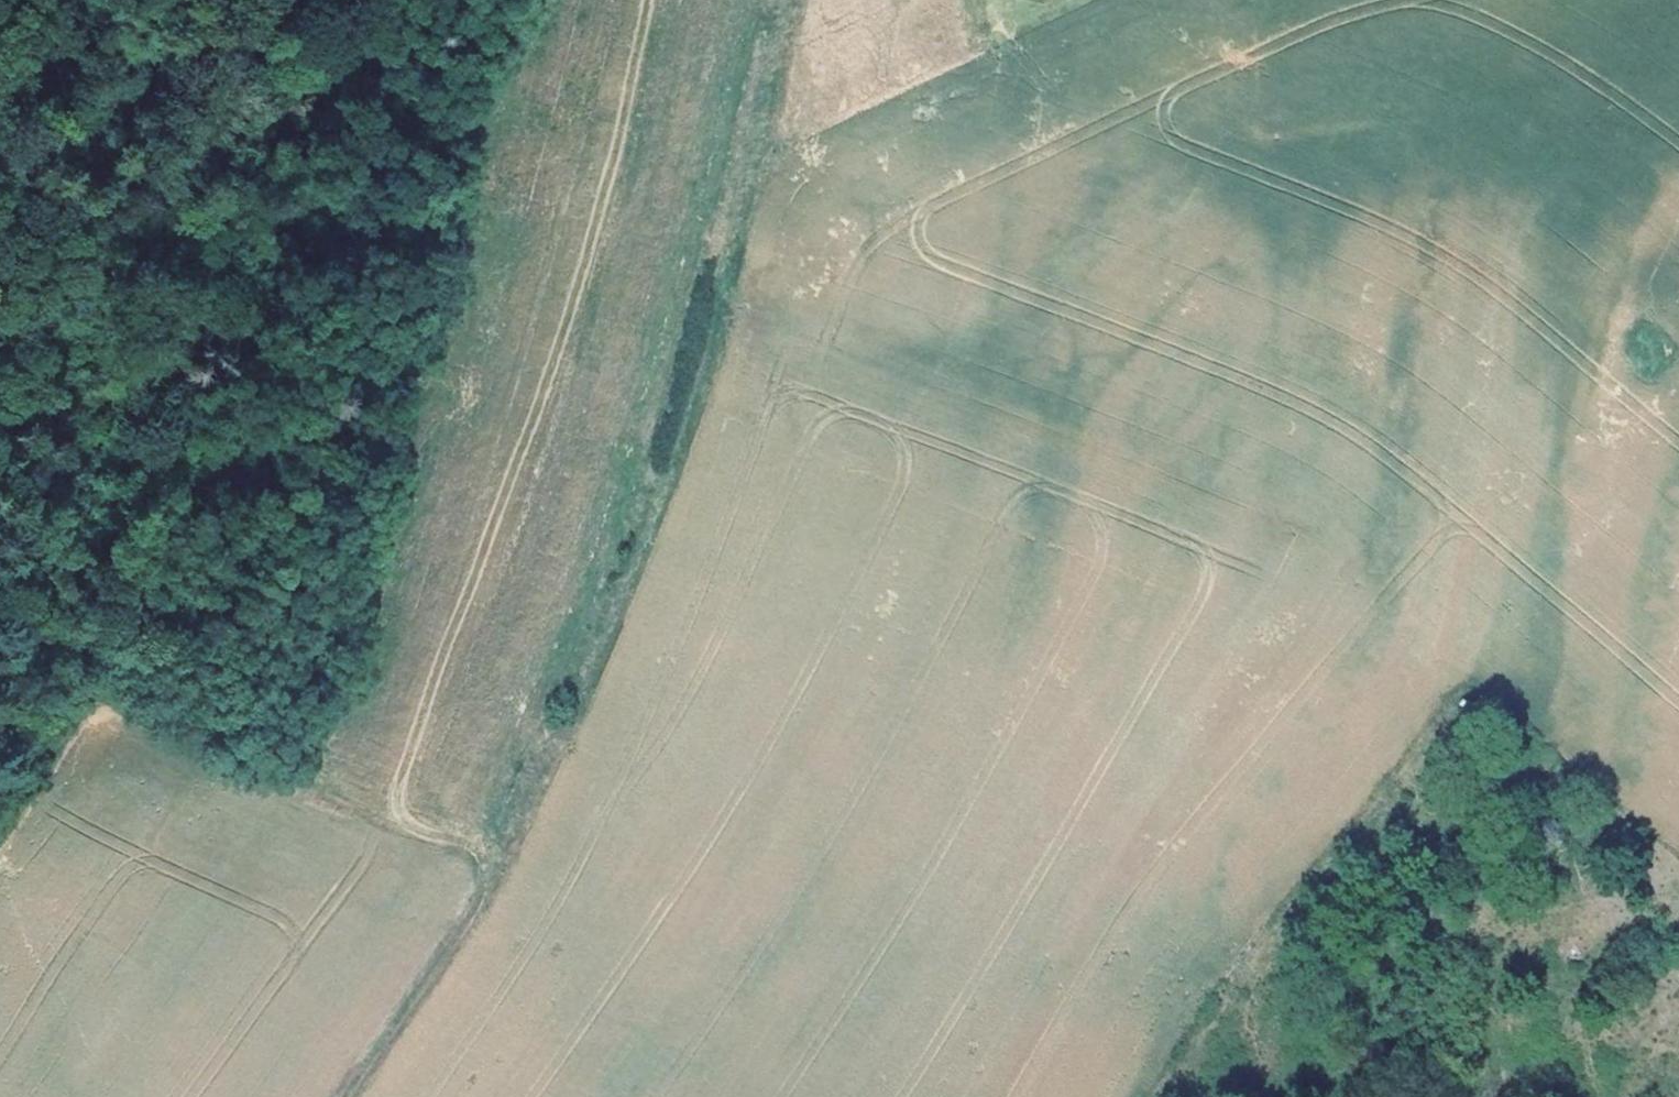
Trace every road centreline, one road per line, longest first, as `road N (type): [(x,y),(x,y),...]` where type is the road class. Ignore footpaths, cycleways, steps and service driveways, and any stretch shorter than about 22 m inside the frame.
road 1 (track): [(773,0),(636,571),(340,1096)]

